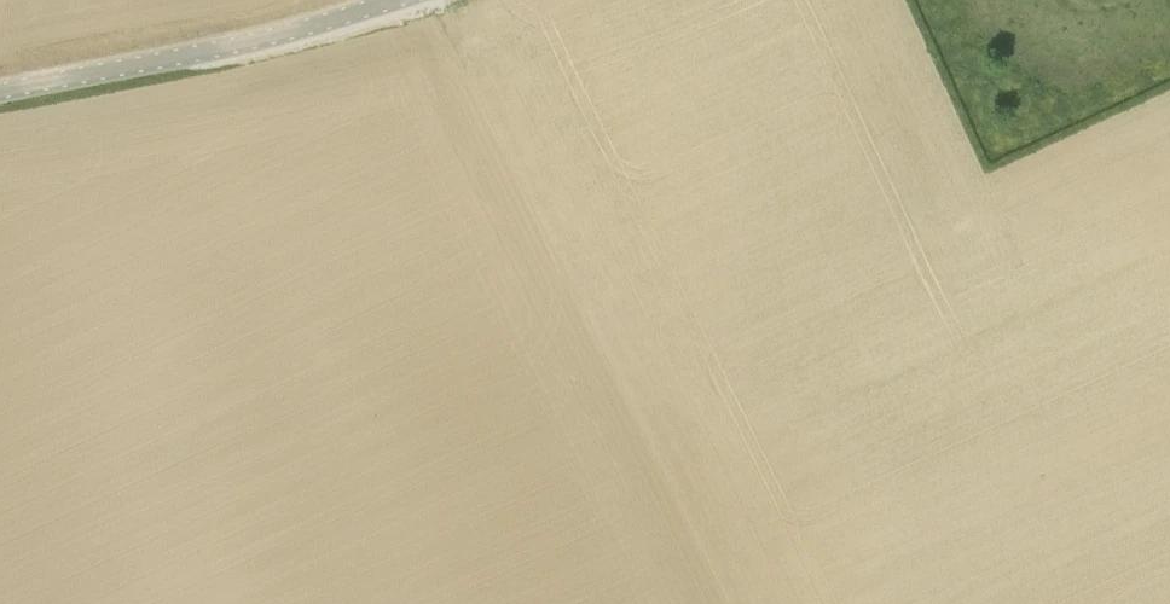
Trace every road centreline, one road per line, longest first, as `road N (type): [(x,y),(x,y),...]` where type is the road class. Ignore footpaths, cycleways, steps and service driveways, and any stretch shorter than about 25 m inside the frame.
road 1 (unclassified): [(0,90),(249,41),(396,0)]

